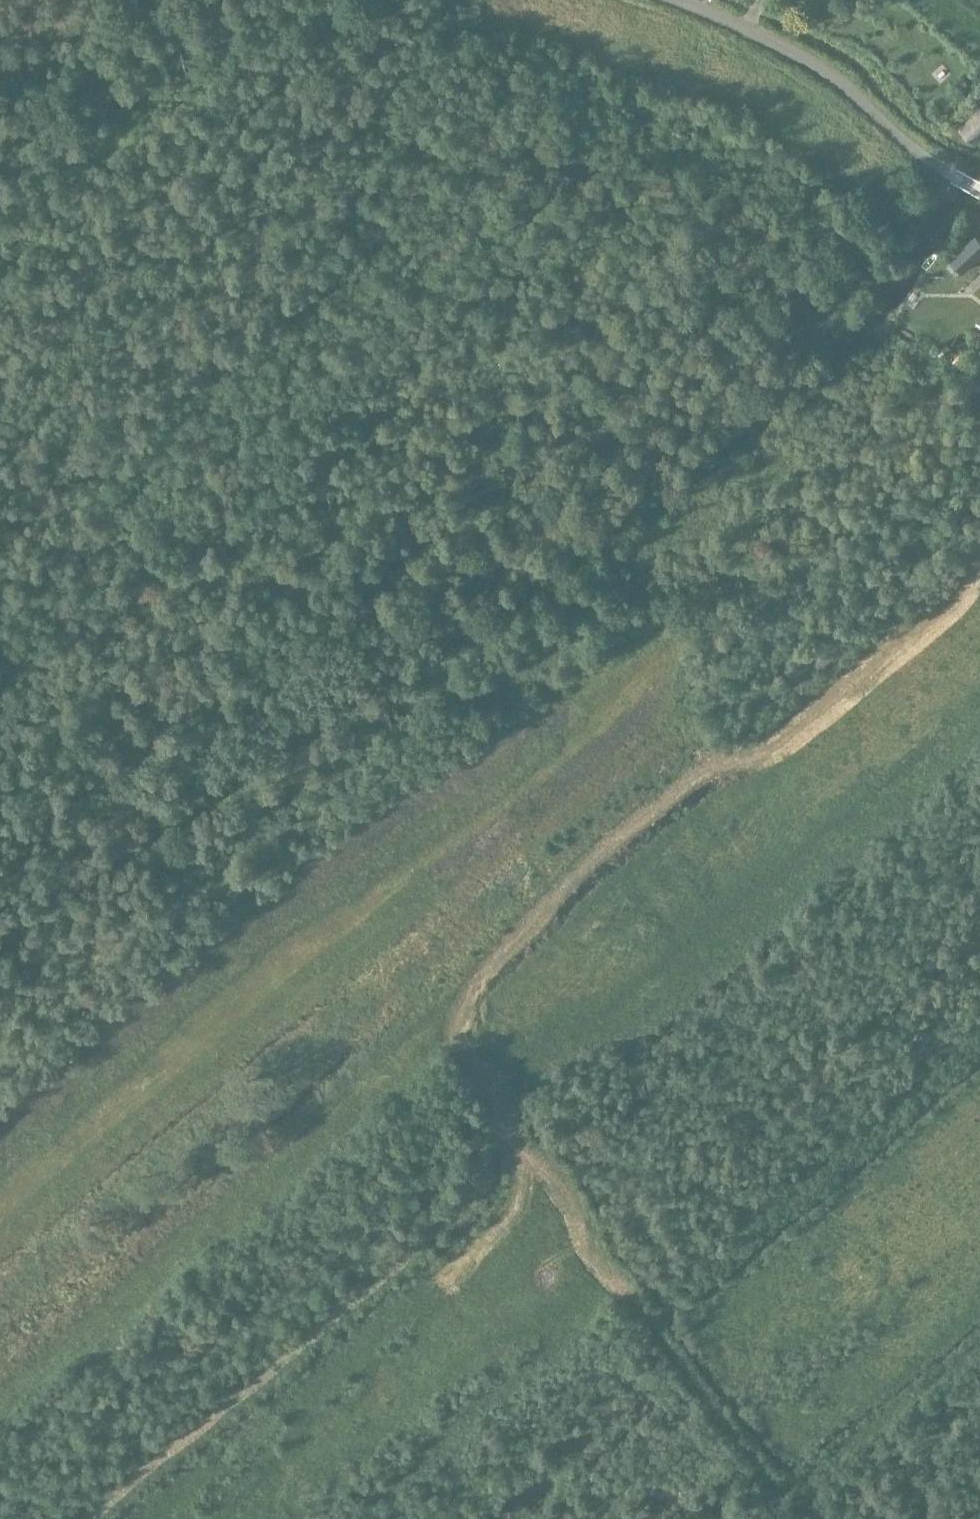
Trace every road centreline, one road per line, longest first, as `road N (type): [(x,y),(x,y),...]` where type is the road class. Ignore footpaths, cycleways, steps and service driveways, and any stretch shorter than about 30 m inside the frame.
road 1 (tertiary): [(979,190),(904,143),(811,63),(676,0)]

